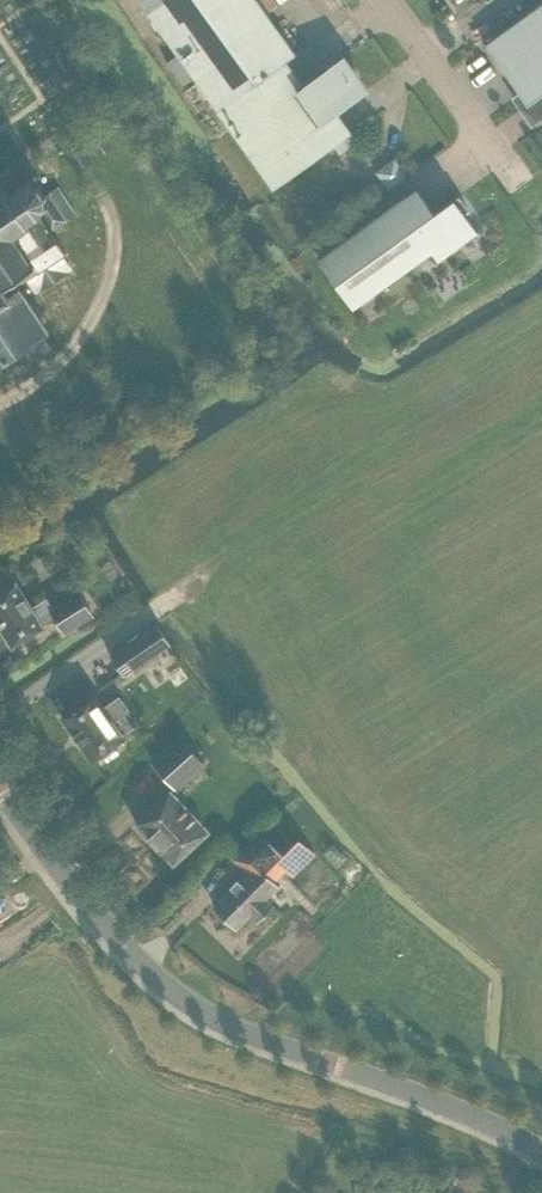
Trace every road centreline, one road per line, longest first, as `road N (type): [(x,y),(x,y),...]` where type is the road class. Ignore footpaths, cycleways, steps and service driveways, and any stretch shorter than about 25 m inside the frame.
road 1 (tertiary): [(541,1153),(190,1007),(91,916),(0,787)]
road 2 (unclassified): [(517,180),(385,0)]
road 3 (residential): [(0,715),(146,616)]

